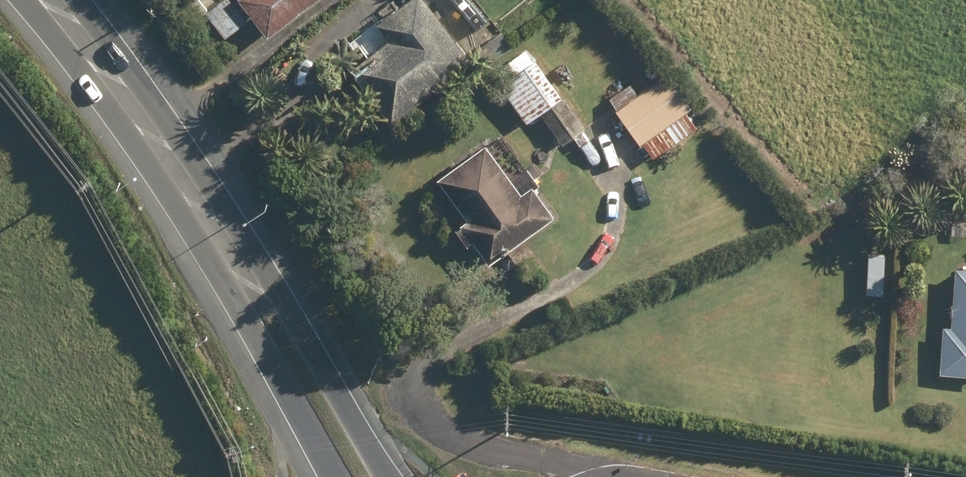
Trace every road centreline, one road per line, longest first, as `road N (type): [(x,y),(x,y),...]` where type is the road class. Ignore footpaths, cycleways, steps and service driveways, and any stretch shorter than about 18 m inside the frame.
road 1 (primary): [(231,250),(47,0)]
road 2 (primary): [(231,250),(391,476)]
road 3 (primary): [(339,476),(267,353),(231,250)]

